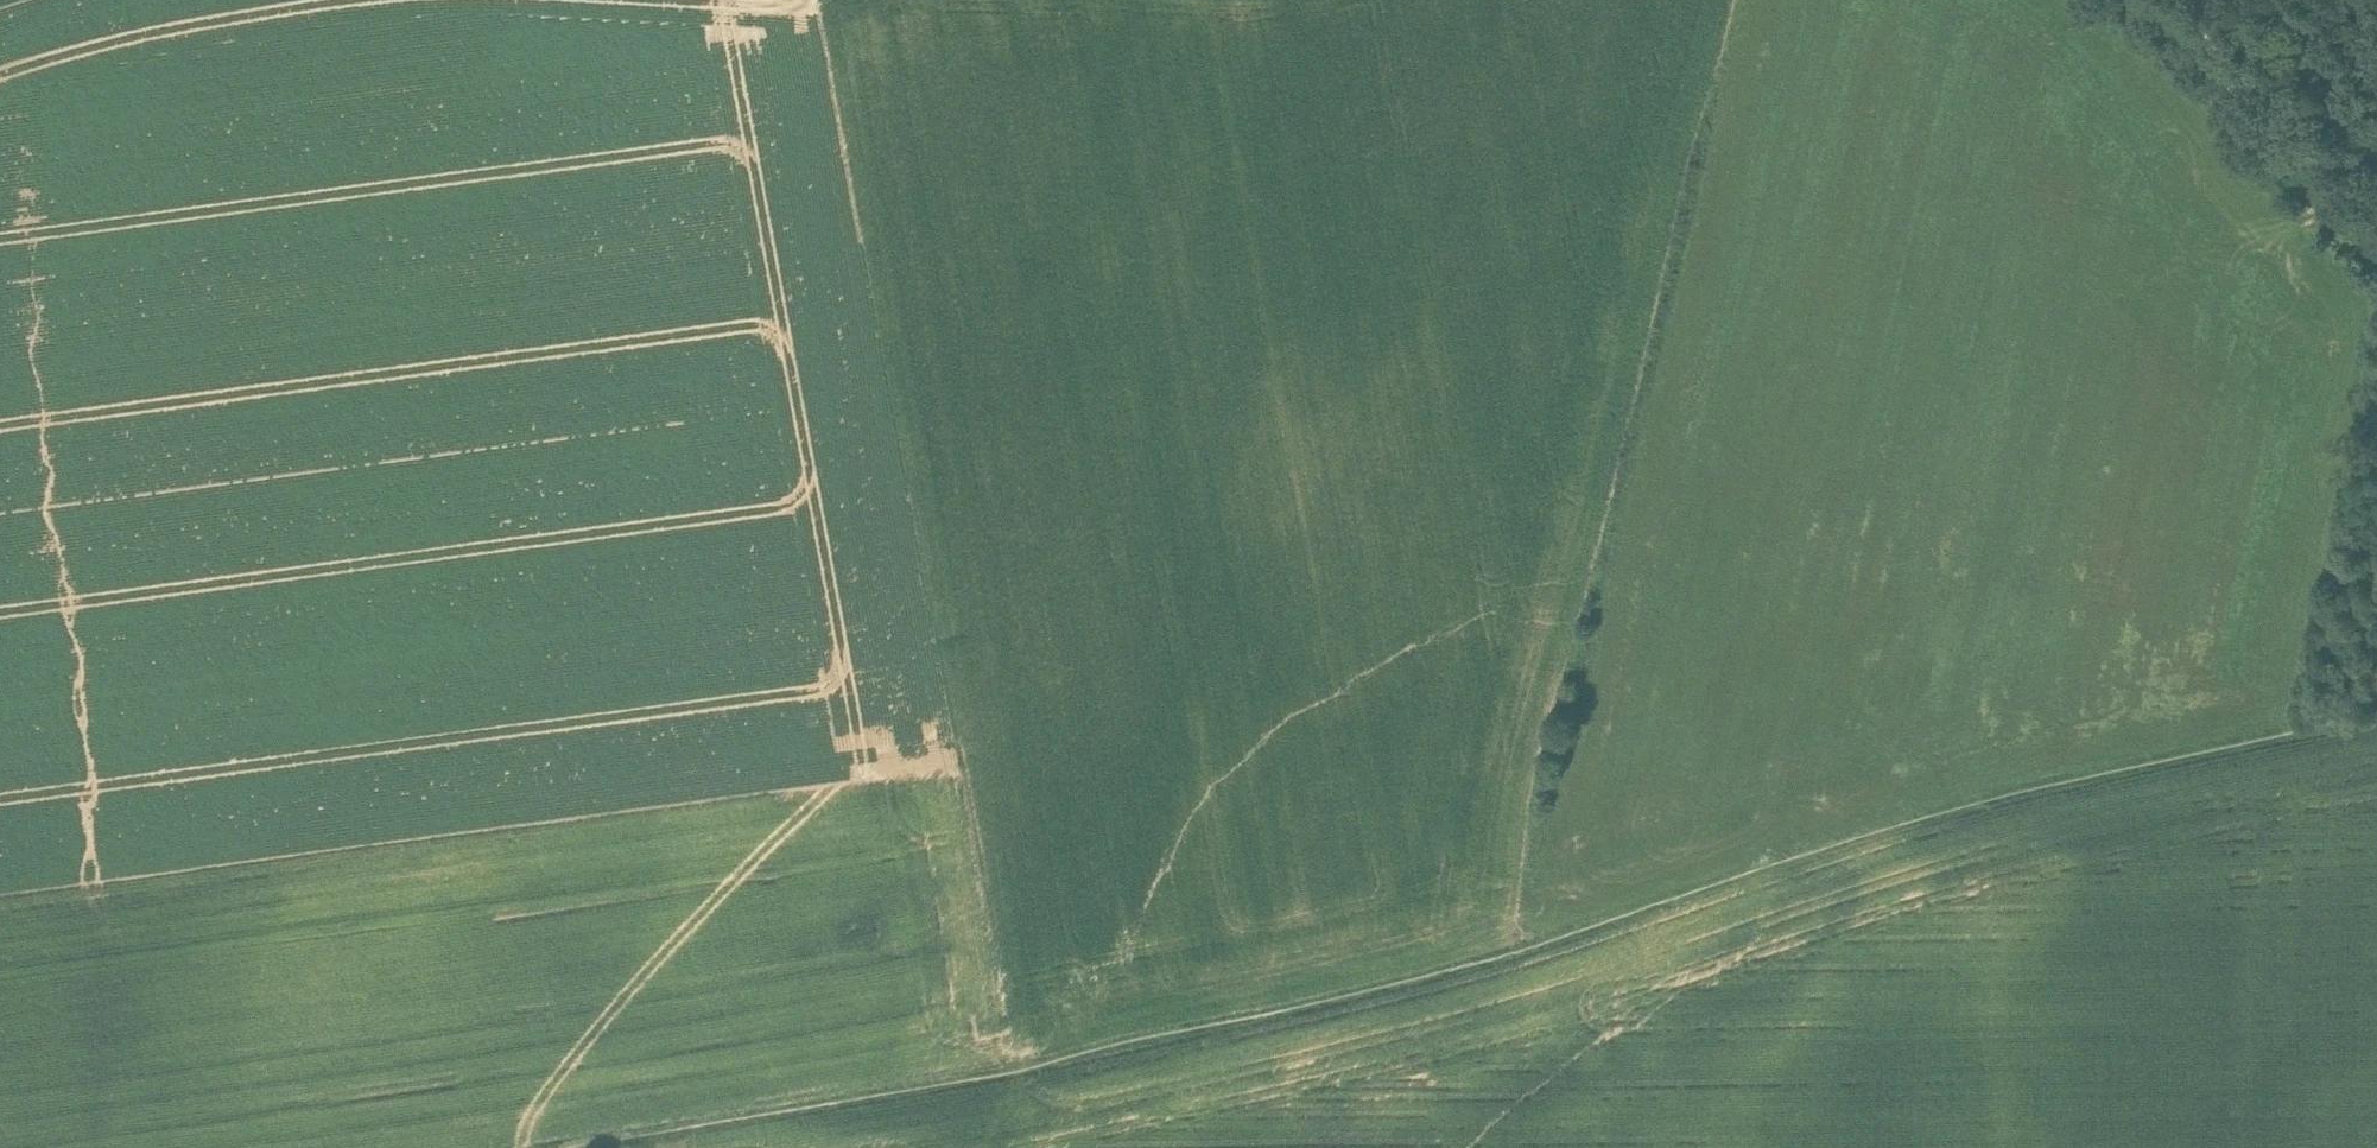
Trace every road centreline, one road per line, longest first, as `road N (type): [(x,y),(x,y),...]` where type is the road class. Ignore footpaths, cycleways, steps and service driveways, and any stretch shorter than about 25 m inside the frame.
road 1 (unclassified): [(2158,0),(2376,237)]

